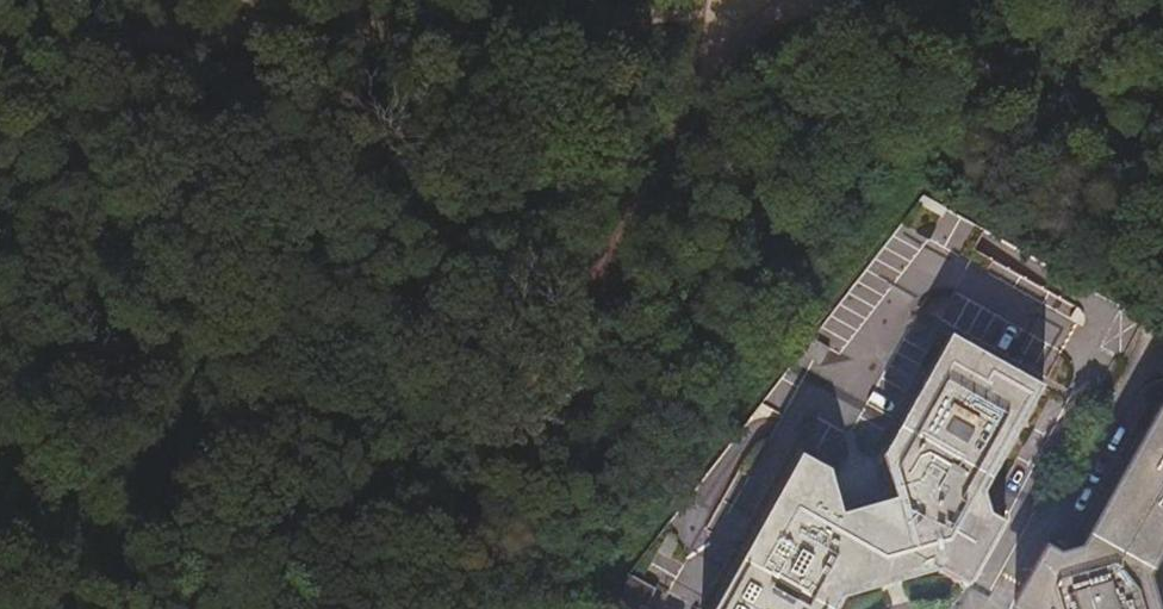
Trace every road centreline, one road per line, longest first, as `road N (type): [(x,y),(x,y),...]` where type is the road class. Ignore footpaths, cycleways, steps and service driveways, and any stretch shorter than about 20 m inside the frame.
road 1 (track): [(0,45),(755,16)]
road 2 (track): [(755,16),(421,608)]
road 3 (track): [(1162,169),(902,38),(755,16)]

